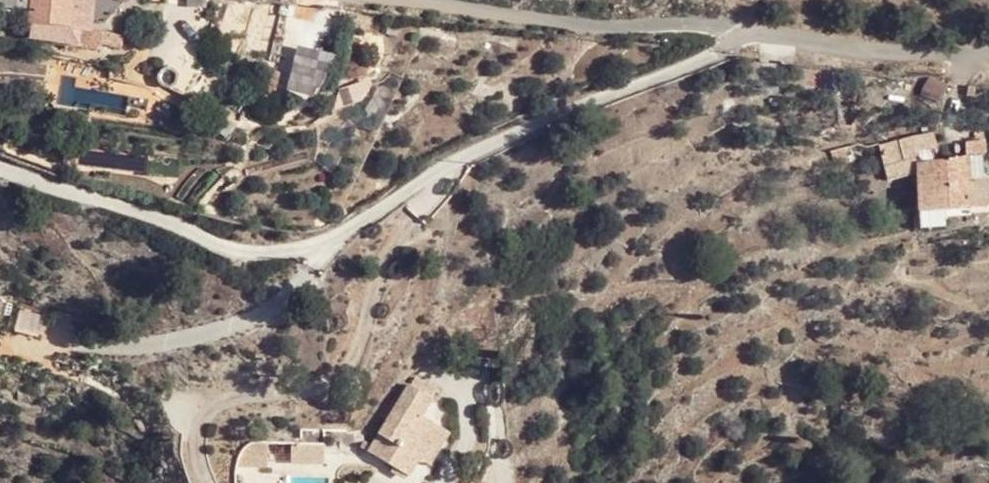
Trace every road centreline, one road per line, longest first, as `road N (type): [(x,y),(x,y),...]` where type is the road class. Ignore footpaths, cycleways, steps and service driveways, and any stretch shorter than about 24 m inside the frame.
road 1 (unclassified): [(0,172),(217,247),(271,255),(317,245),(450,162),(708,58),(737,34)]
road 2 (residential): [(407,0),(737,34)]
road 3 (residential): [(737,34),(988,65)]

